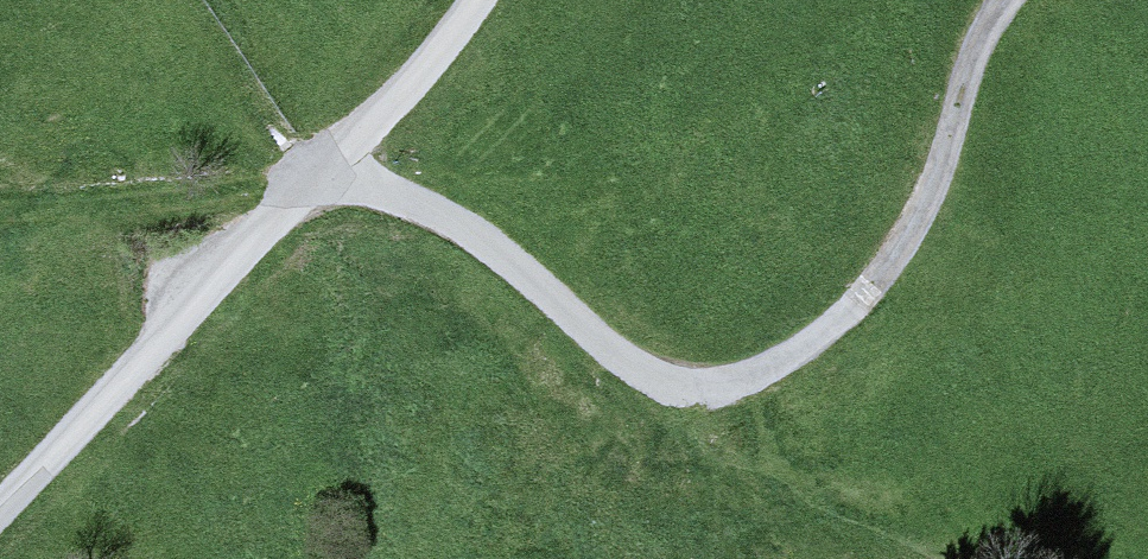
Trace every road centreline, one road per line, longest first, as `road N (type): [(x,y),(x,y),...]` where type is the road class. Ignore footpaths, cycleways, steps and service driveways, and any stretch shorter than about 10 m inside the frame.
road 1 (unclassified): [(321,174),(401,200),(482,246),(629,370),(689,391),(759,373),(854,316)]
road 2 (unclassified): [(0,520),(321,174)]
road 3 (track): [(854,316),(947,181),(987,44),(1027,0)]
road 4 (unclassified): [(321,174),(491,0)]

